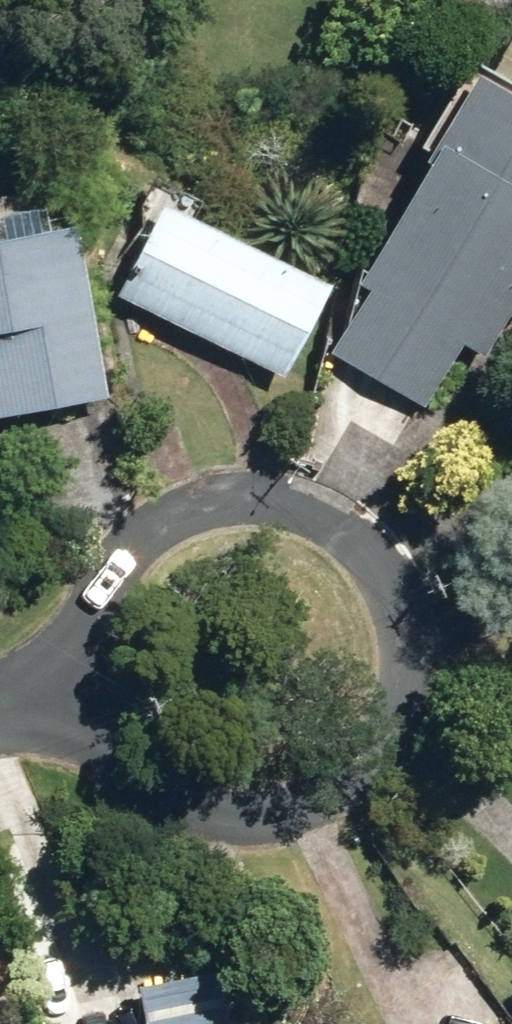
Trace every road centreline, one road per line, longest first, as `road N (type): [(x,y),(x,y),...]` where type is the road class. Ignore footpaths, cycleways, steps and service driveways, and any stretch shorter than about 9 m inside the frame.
road 1 (residential): [(78,709),(74,657),(87,607),(116,564),(156,531),(205,513),(258,512),(307,527),(350,558),(380,600),(395,650)]
road 2 (residential): [(395,650),(394,702),(375,753),(340,794),(293,822),(239,832),(185,824),(137,799),(100,759),(78,709)]

